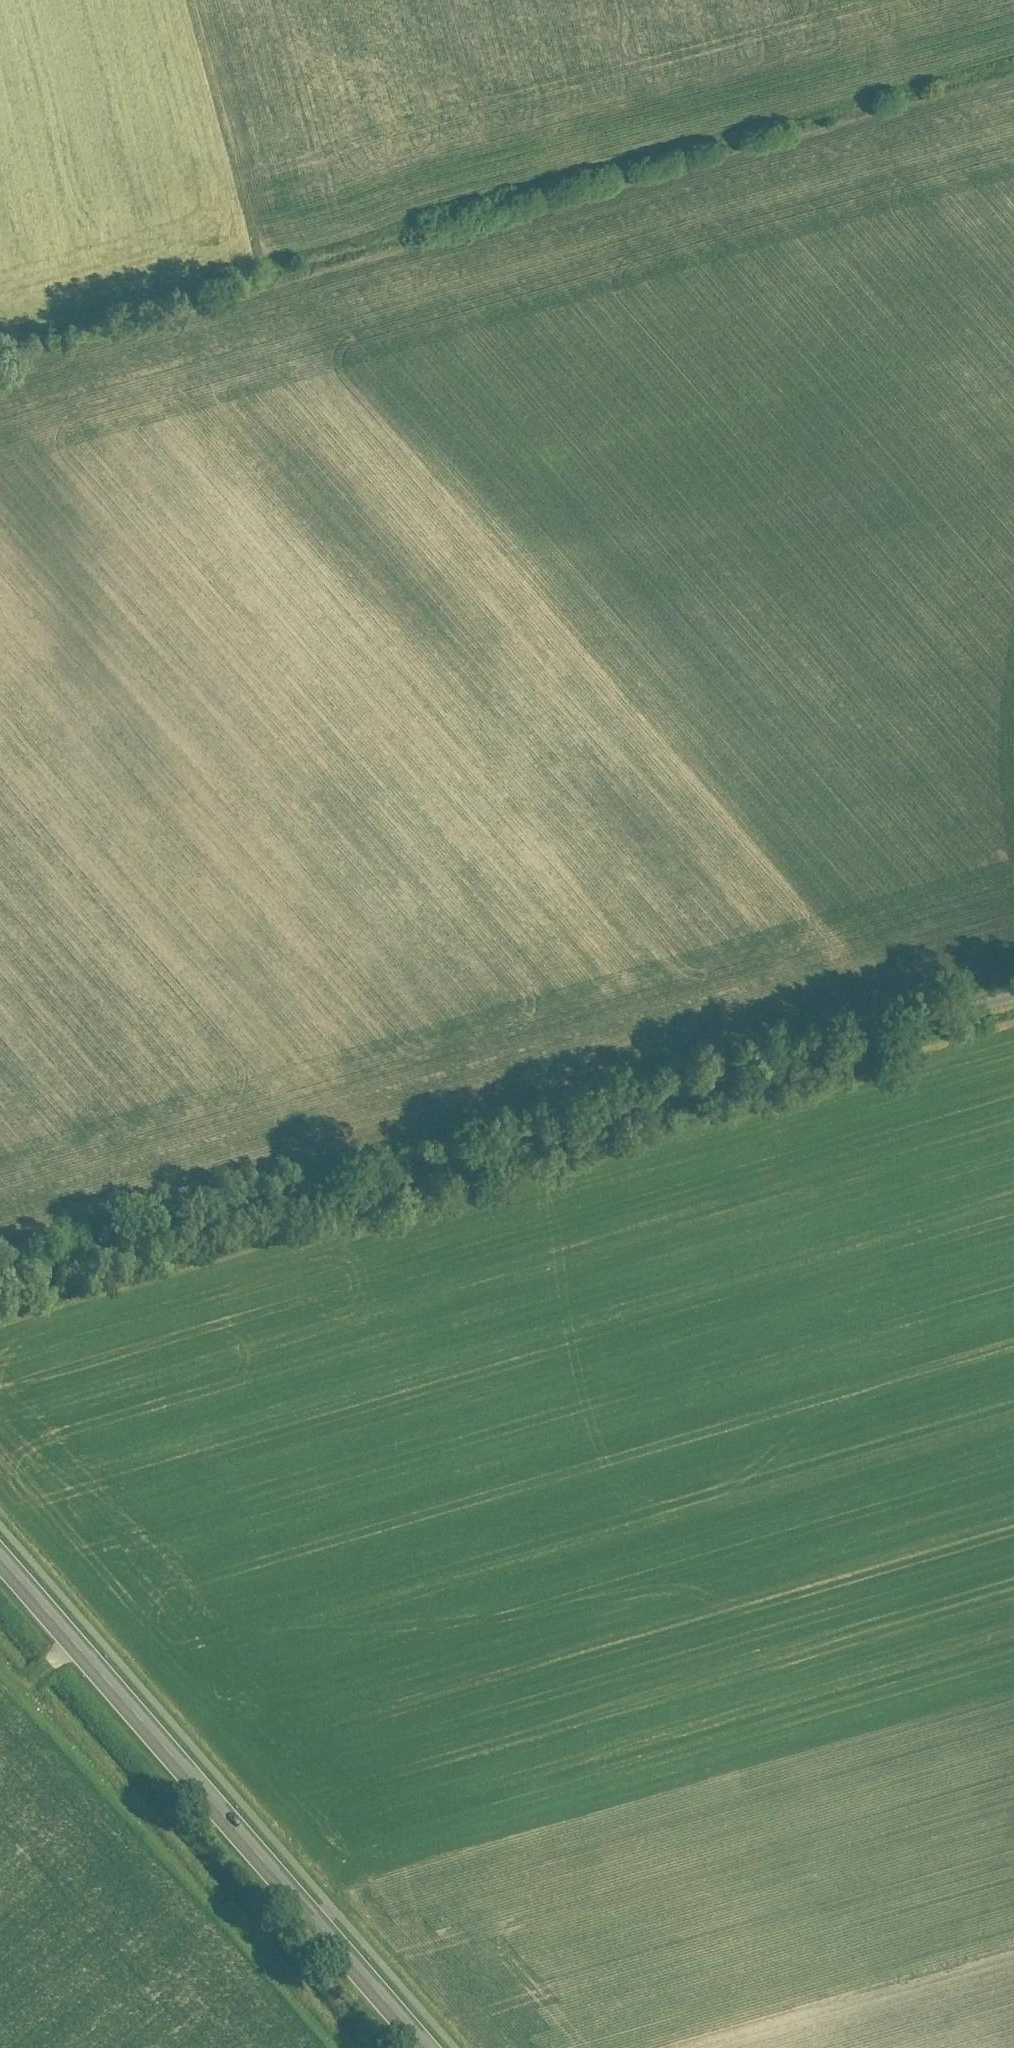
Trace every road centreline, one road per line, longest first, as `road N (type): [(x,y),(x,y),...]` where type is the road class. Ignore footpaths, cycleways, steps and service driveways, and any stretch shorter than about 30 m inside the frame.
road 1 (unclassified): [(0,1289),(1013,981)]
road 2 (tertiary): [(0,1565),(419,2047)]

